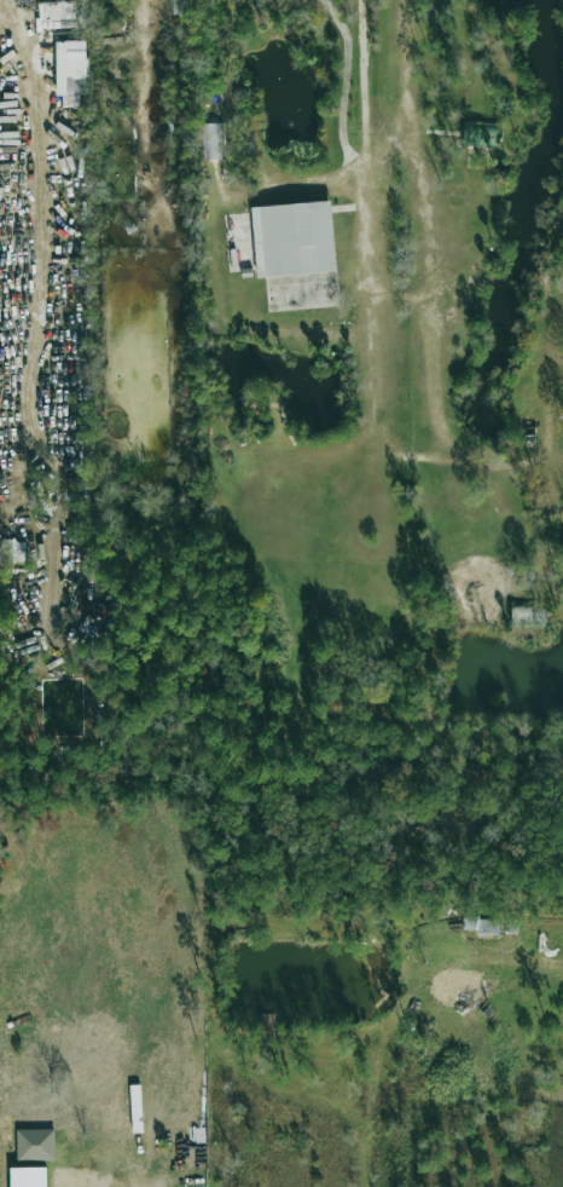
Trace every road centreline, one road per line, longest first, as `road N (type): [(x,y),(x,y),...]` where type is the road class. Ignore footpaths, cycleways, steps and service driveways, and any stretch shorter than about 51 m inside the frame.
road 1 (residential): [(364,160),(364,0)]

